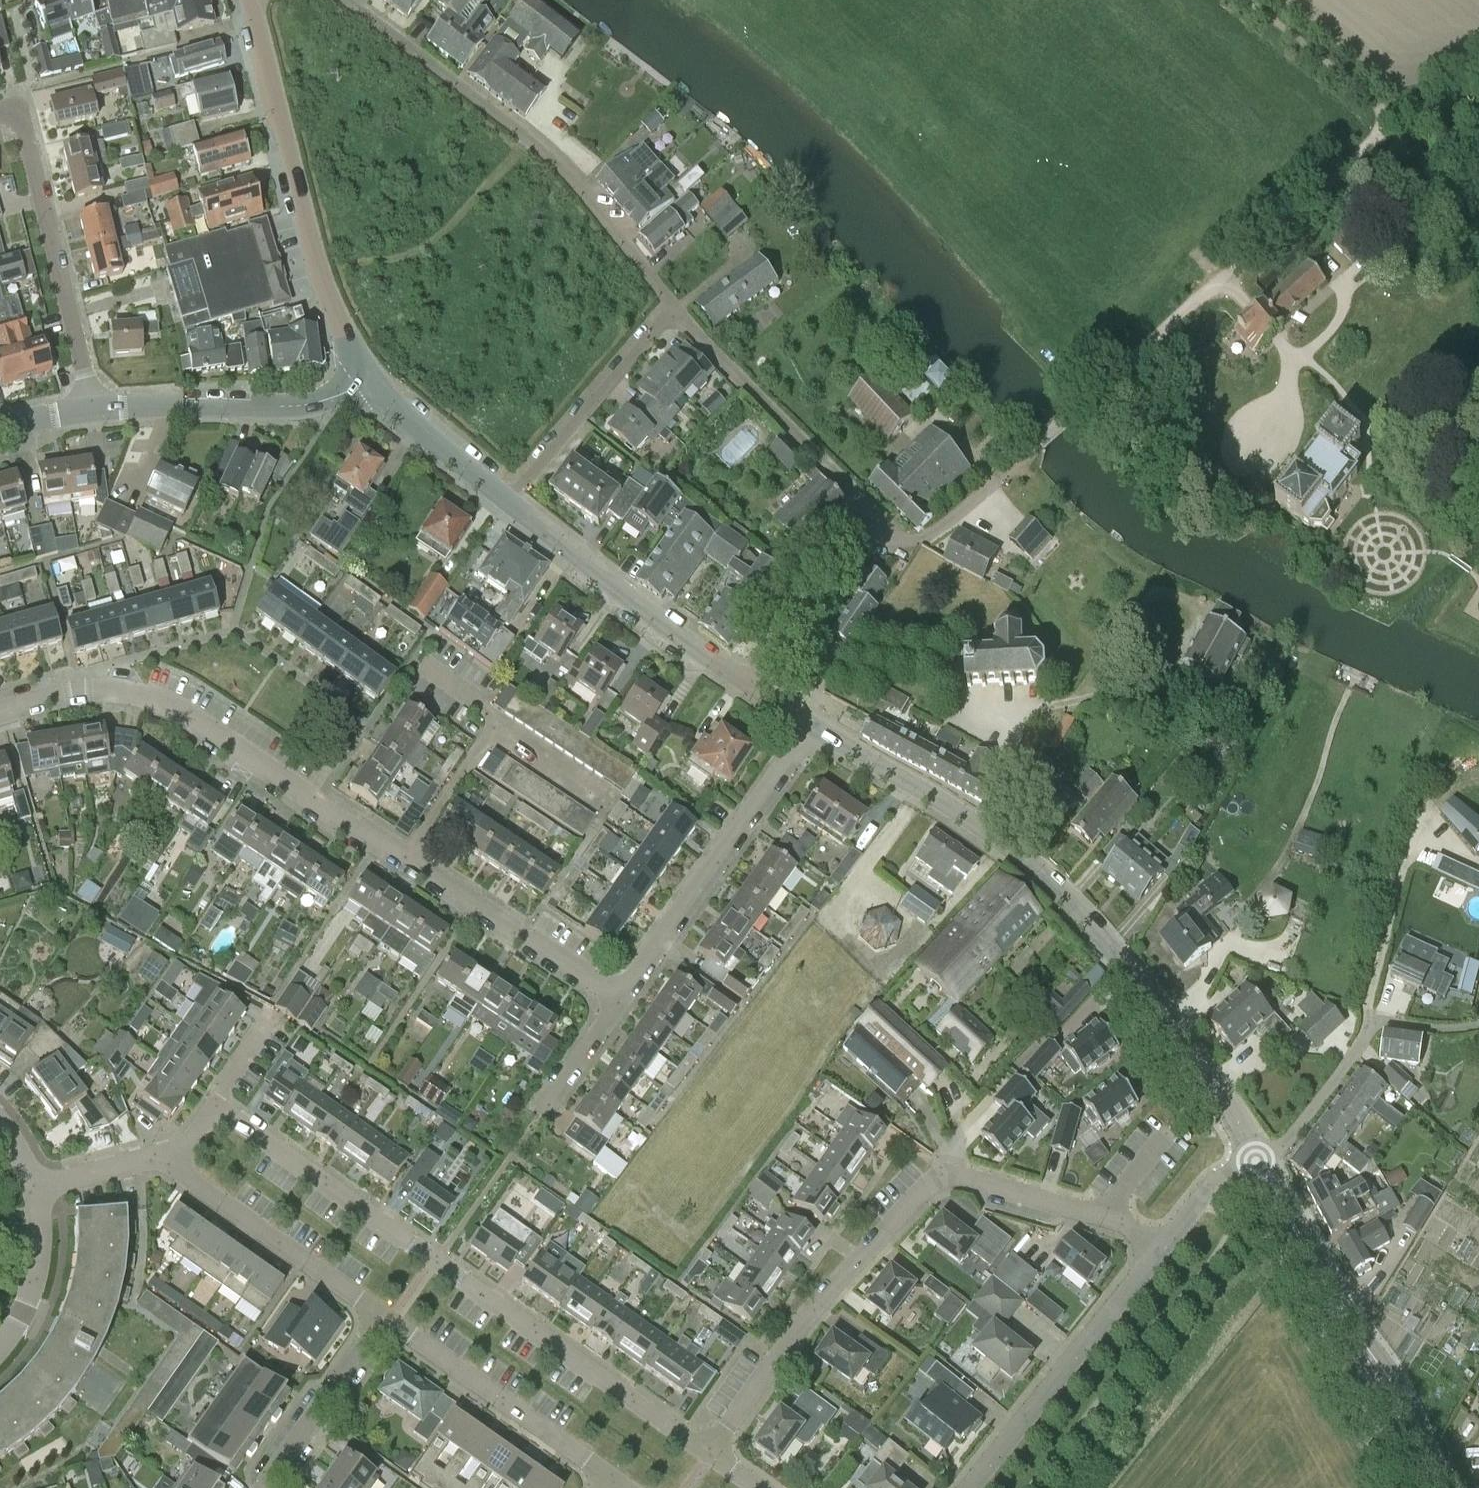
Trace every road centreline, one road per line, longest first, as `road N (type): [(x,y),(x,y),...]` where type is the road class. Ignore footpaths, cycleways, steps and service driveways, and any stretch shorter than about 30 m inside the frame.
road 1 (residential): [(616,997),(168,704),(100,688),(0,712)]
road 2 (tertiary): [(1258,1161),(1223,1098),(1117,952),(1047,879),(808,722)]
road 3 (residential): [(709,1454),(214,1105)]
road 4 (residential): [(709,1454),(819,1301),(942,1176),(1103,1213),(1160,1251)]
road 5 (residential): [(352,0),(548,152),(671,304)]
road 6 (tertiary): [(367,383),(334,314),(249,0)]
road 7 (tertiary): [(1441,1487),(1258,1161)]
road 8 (residential): [(616,997),(808,722)]
road 9 (residential): [(96,411),(27,132),(16,115),(0,113)]
road 10 (residential): [(966,1487),(1160,1251)]
road 11 (residential): [(671,304),(883,522)]
road 12 (tertiary): [(750,683),(510,499)]
road 13 (residential): [(1478,1027),(1373,1027),(1300,1127),(1258,1161)]
road 14 (residential): [(613,1480),(383,1316)]
road 15 (residential): [(96,411),(293,407),(367,383)]
road 16 (residential): [(383,1316),(171,1166)]
road 17 (residential): [(510,499),(671,304)]
road 18 (track): [(1395,120),(1225,275)]
road 19 (residential): [(750,683),(855,542),(883,522)]
road 20 (residential): [(265,1487),(383,1316)]
road 21 (track): [(1246,0),(1395,120)]
road 22 (tertiary): [(510,499),(367,383)]
road 23 (residential): [(0,1349),(23,1314),(39,1265),(35,1189)]
road 24 (residential): [(883,522),(904,538),(923,538),(998,478)]
road 25 (residential): [(35,1189),(142,1161),(171,1166)]
road 26 (residential): [(1160,1251),(1214,1185),(1258,1161)]
road 27 (residential): [(542,1106),(616,997)]

